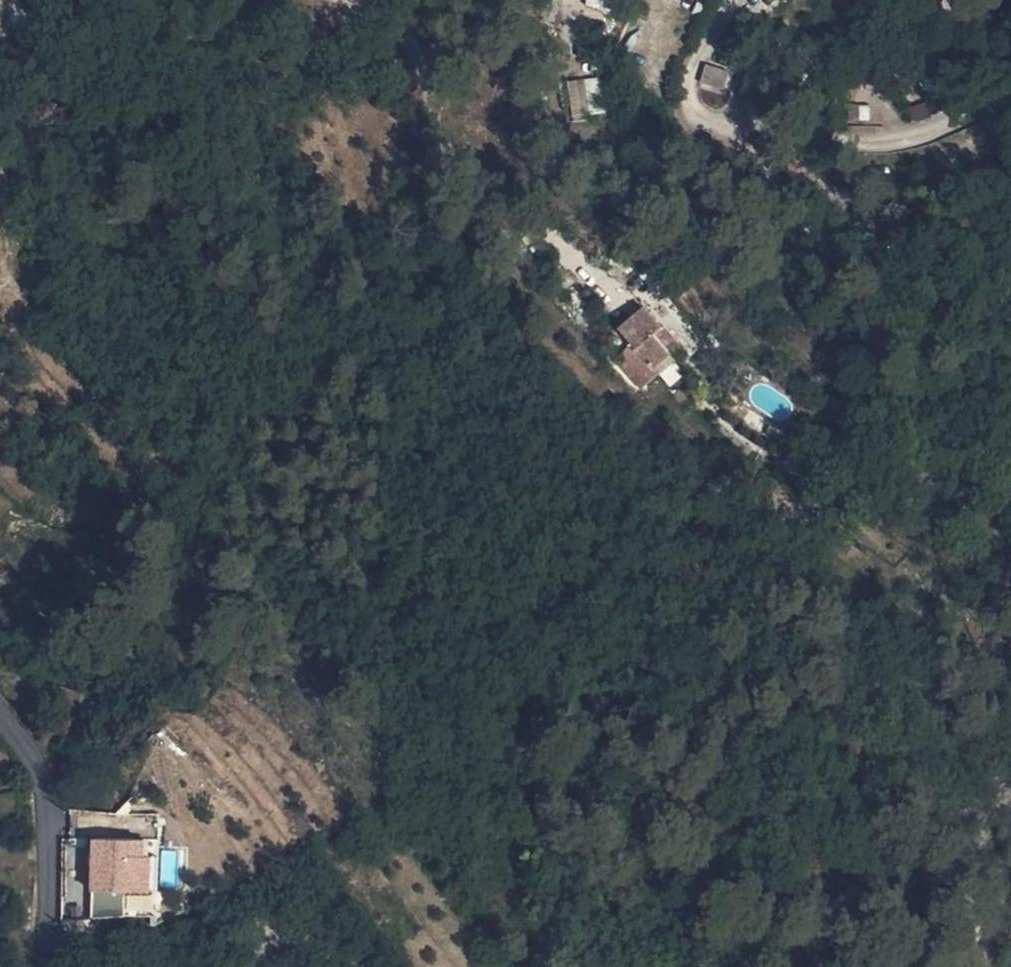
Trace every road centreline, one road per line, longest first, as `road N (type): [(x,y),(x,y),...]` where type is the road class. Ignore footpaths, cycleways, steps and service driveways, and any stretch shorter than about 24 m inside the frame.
road 1 (residential): [(40,966),(49,794),(29,746),(0,715)]

